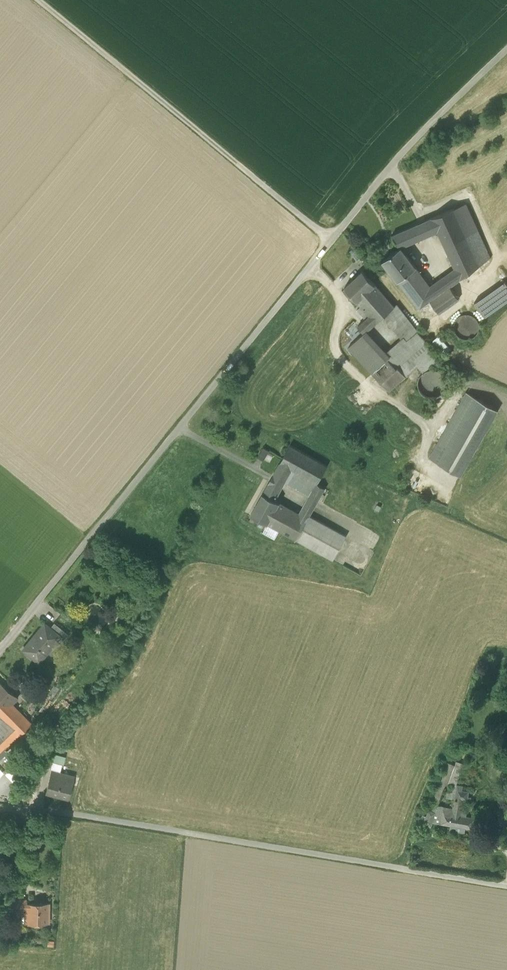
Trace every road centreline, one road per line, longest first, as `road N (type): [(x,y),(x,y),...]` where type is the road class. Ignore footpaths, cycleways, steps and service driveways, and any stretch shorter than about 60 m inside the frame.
road 1 (unclassified): [(506,50),(408,145),(0,650)]
road 2 (unclassified): [(0,809),(506,886)]
road 3 (track): [(35,0),(329,240)]

